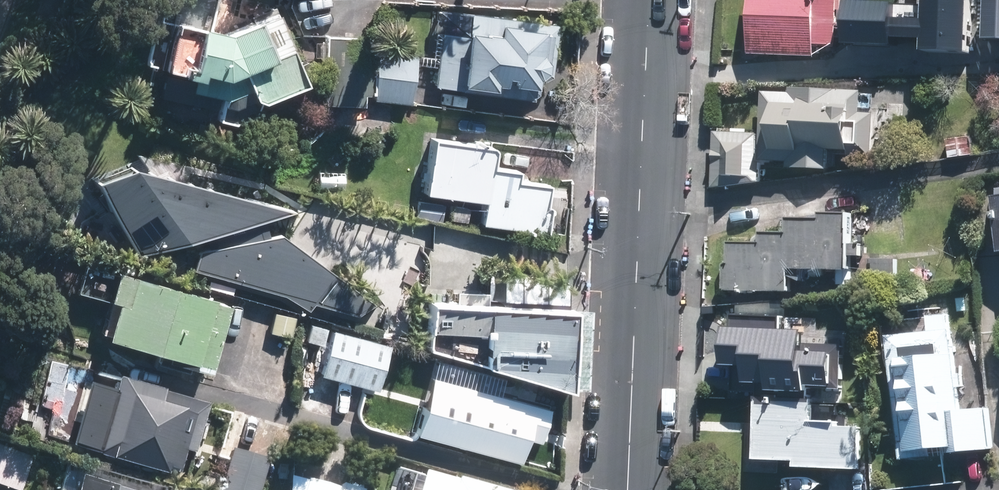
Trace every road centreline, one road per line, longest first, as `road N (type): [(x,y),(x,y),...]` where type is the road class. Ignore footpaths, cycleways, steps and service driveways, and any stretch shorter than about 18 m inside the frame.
road 1 (secondary): [(647,0),(629,489)]

